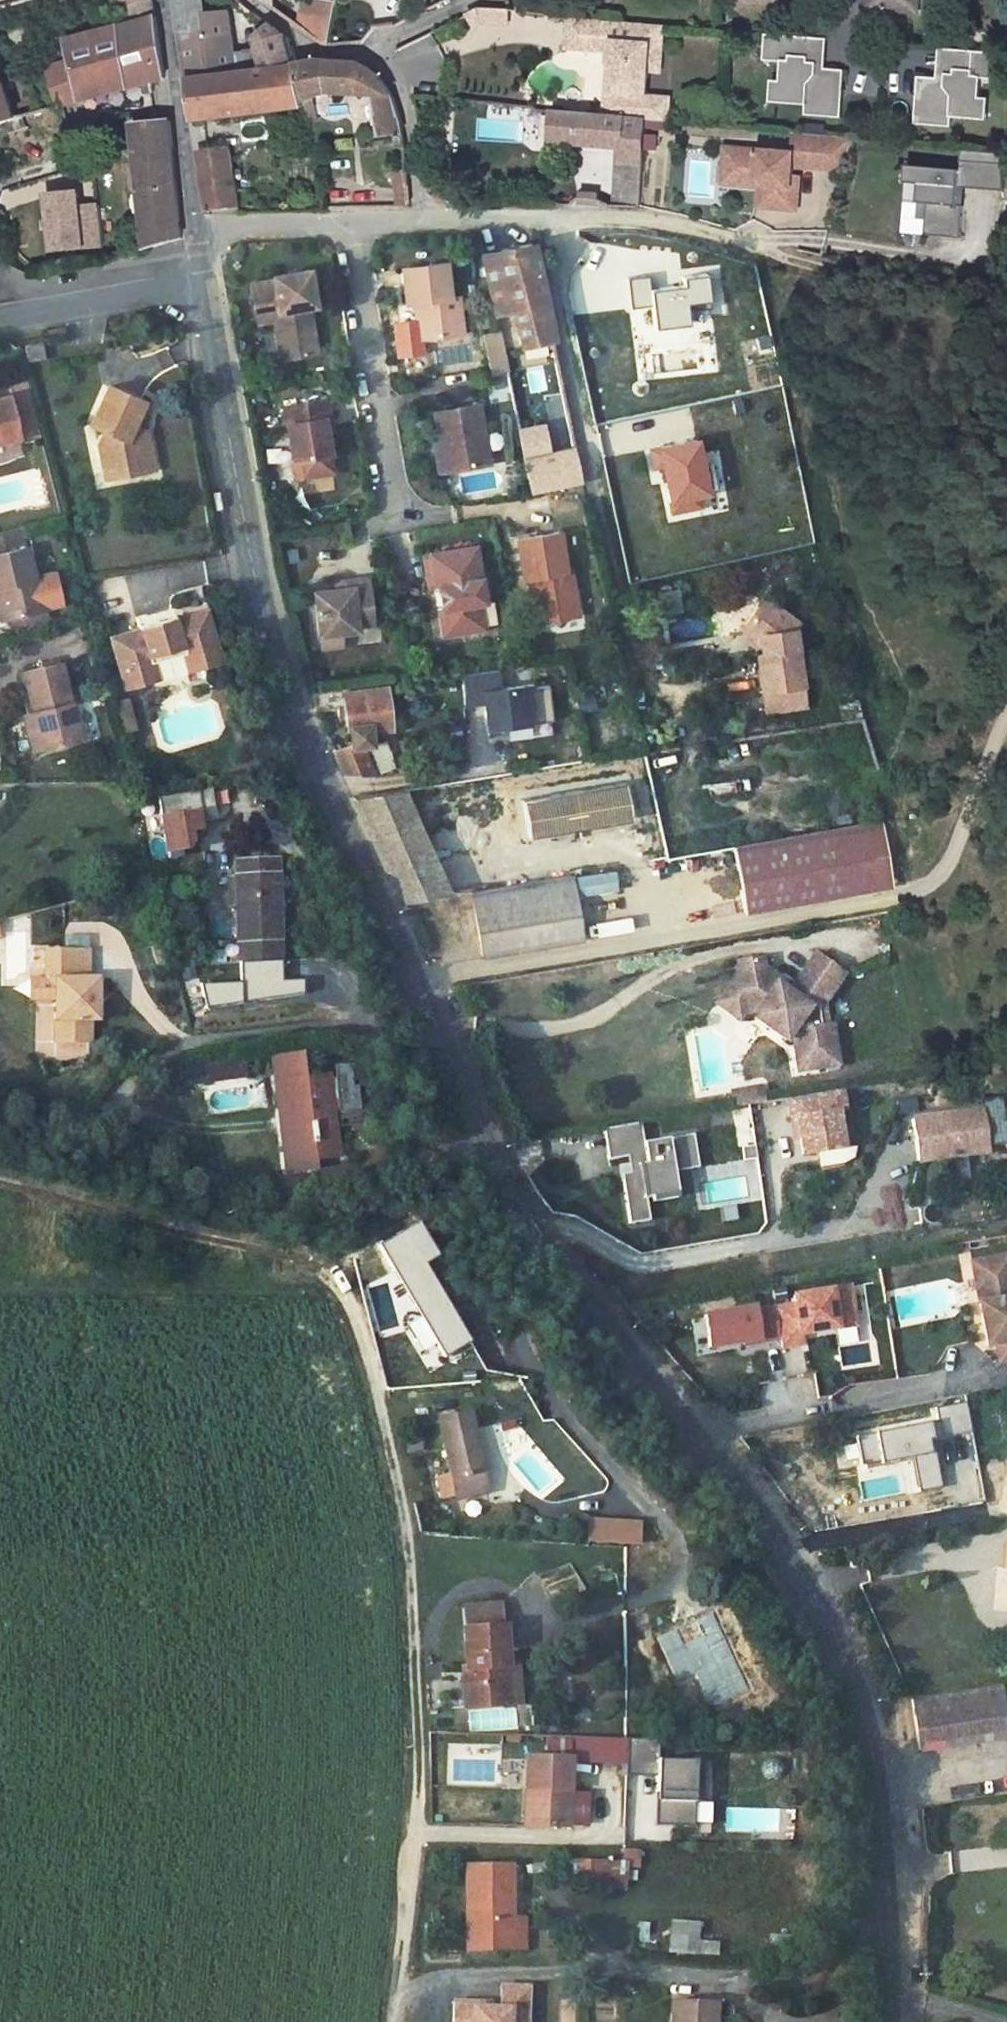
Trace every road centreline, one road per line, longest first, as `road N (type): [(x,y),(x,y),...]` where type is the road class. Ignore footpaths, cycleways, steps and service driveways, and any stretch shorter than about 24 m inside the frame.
road 1 (unclassified): [(202,284),(270,649),(524,1240),(762,1525),(823,1621),(858,1704),(874,1806),(886,1966),(881,2021)]
road 2 (track): [(392,2021),(418,1811),(406,1548),(352,1297),(325,1269),(297,1256),(0,1185)]
road 3 (track): [(496,222),(646,218),(793,264)]
road 4 (residential): [(343,229),(389,514)]
road 5 (unclassified): [(162,0),(194,236)]
road 6 (residential): [(13,321),(202,284)]
road 7 (residential): [(369,61),(389,76),(402,100),(419,226)]
road 8 (residential): [(194,236),(343,229)]
road 9 (residential): [(369,61),(464,3),(499,0)]
road 10 (residential): [(247,0),(314,52),(369,61)]

